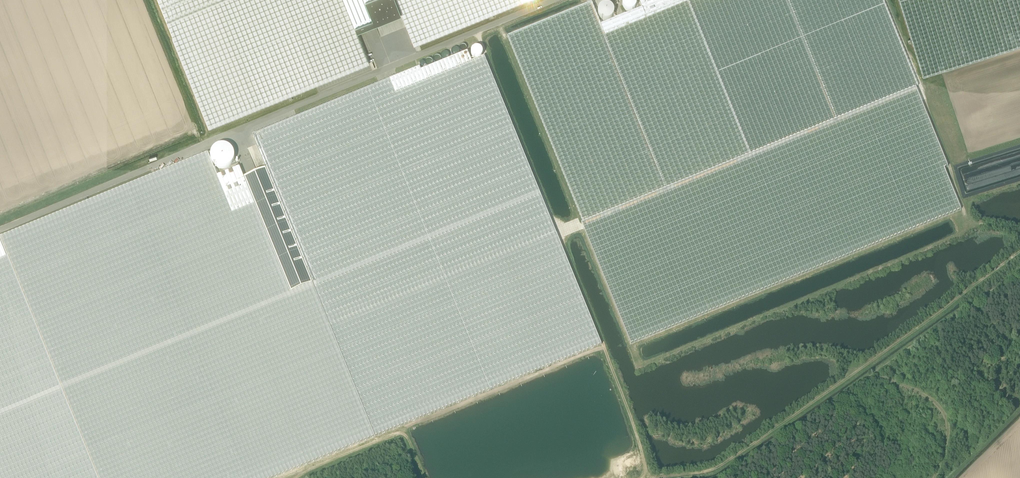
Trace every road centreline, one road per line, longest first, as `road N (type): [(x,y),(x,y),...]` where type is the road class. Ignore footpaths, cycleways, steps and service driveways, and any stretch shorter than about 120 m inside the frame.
road 1 (track): [(649,477),(477,32)]
road 2 (track): [(1019,251),(715,469),(662,477)]
road 3 (track): [(720,477),(1019,274)]
road 4 (track): [(886,0),(966,215),(1019,235)]
road 5 (track): [(401,434),(604,347)]
road 6 (track): [(424,477),(407,438),(396,433),(297,477)]

